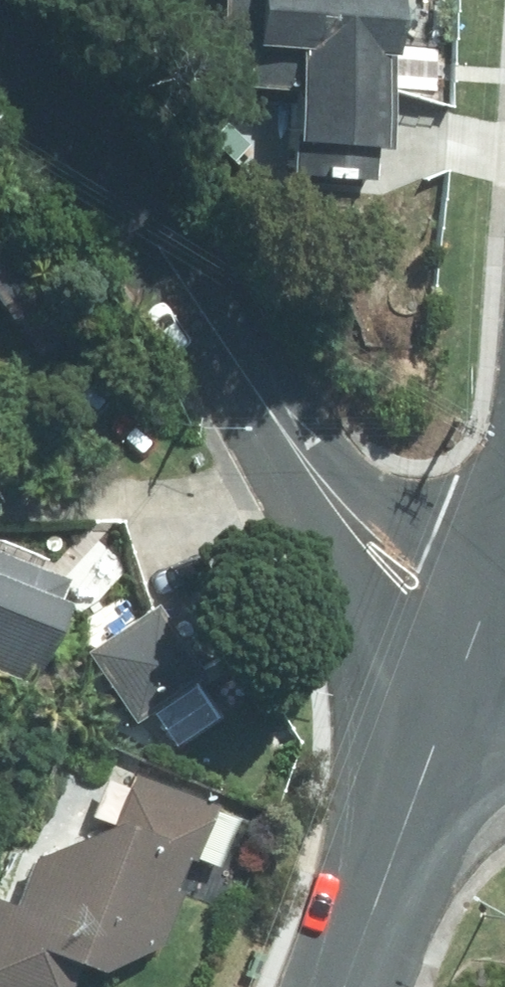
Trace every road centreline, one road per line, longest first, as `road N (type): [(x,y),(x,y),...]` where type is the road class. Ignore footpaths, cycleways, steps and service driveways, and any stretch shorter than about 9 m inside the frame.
road 1 (residential): [(0,24),(240,370)]
road 2 (residential): [(446,717),(346,605),(313,549),(240,370)]
road 3 (residential): [(240,370),(325,453),(492,588)]
road 4 (residential): [(446,717),(341,986)]
road 5 (residential): [(492,588),(446,717)]

